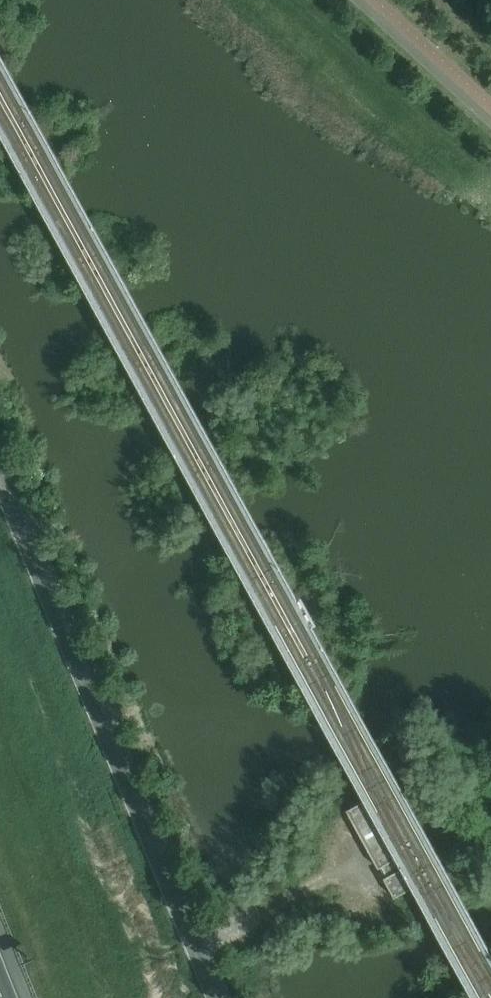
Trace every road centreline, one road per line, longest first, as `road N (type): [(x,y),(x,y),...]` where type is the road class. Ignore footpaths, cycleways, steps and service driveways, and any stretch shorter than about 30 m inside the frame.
road 1 (unclassified): [(220,997),(0,471)]

